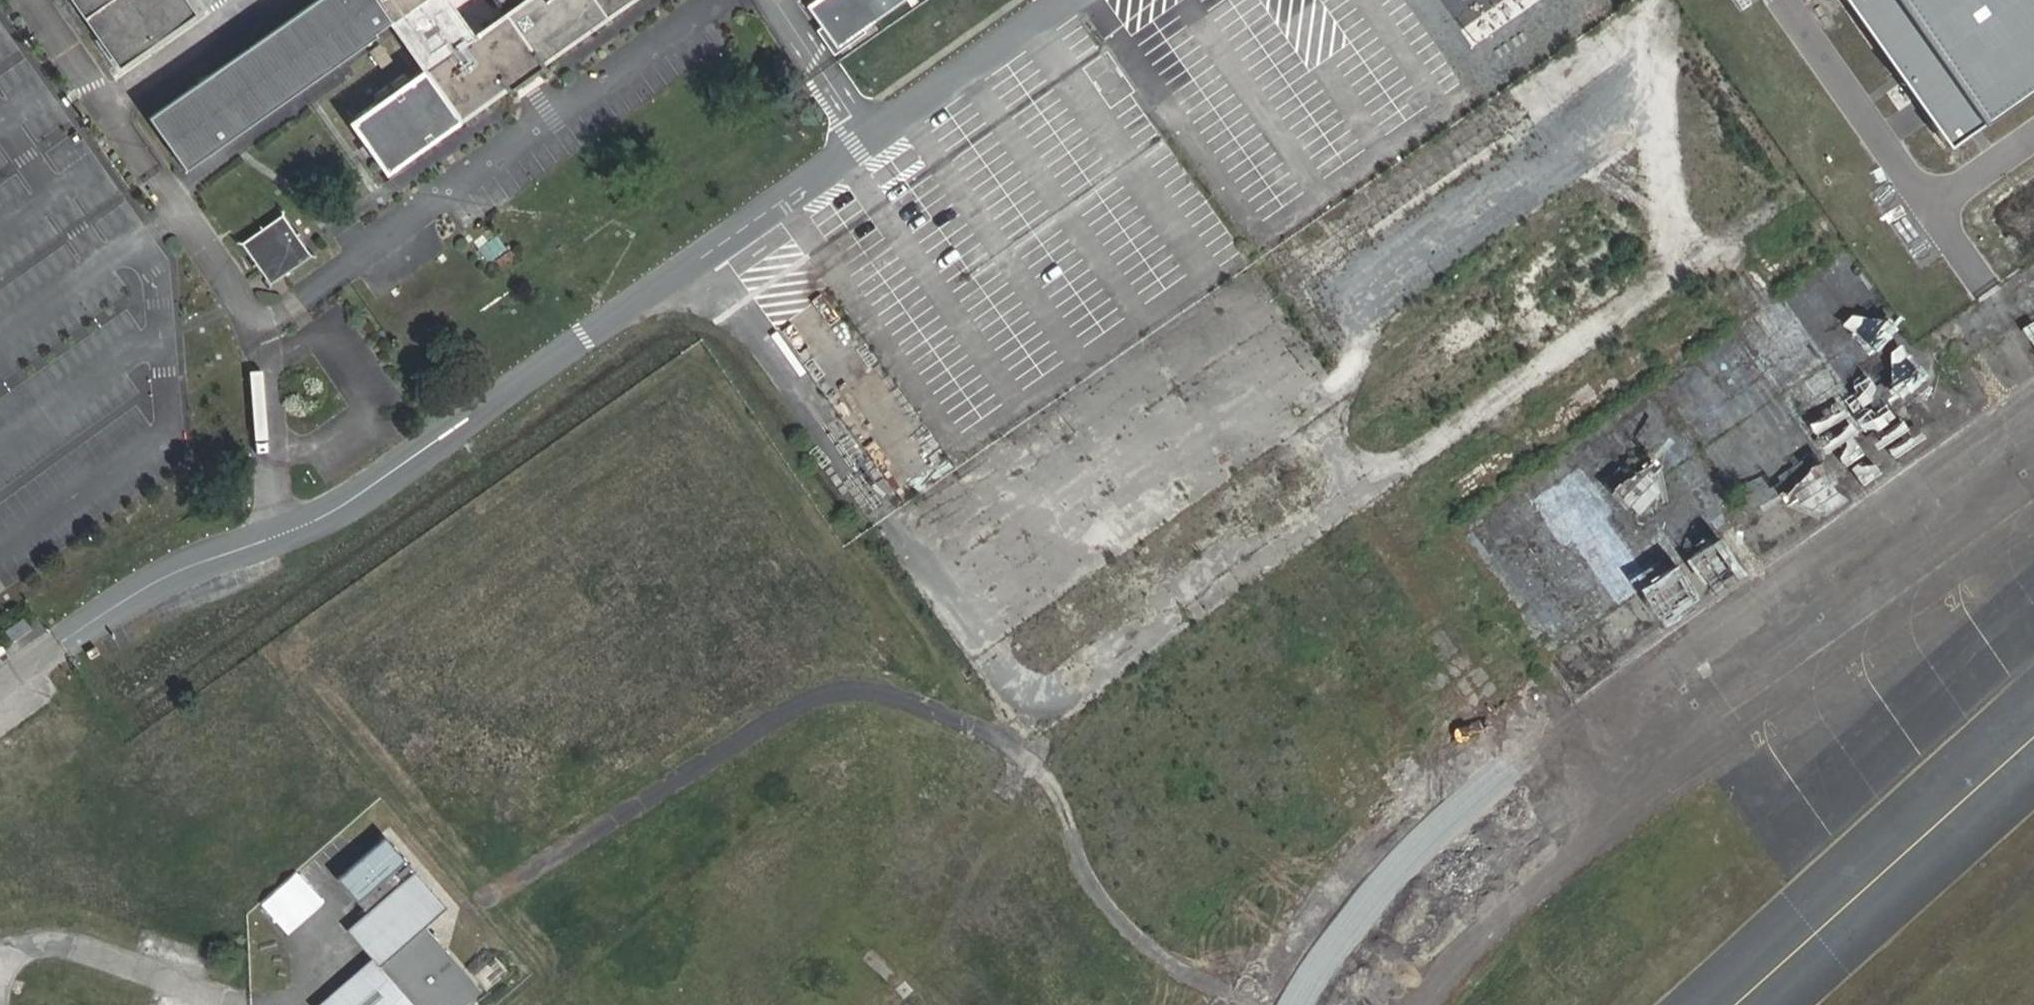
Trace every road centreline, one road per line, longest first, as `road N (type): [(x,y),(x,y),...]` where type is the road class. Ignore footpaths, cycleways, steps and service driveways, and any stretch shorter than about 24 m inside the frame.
road 1 (residential): [(280,535),(489,415),(1071,0)]
road 2 (residential): [(280,535),(277,390),(257,312),(35,0)]
road 3 (residential): [(0,685),(180,569),(280,535)]

